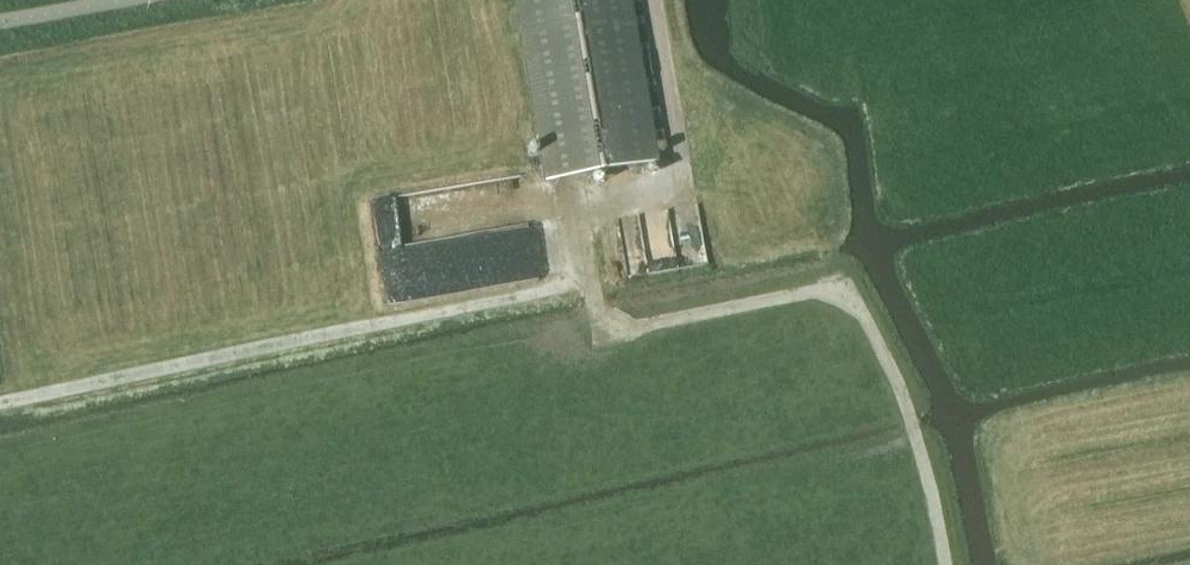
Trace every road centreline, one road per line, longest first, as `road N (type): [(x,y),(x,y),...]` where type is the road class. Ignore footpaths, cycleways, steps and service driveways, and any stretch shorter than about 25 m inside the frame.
road 1 (track): [(682,187),(582,205),(607,333),(842,286),(903,396),(946,564)]
road 2 (track): [(593,279),(0,404)]

